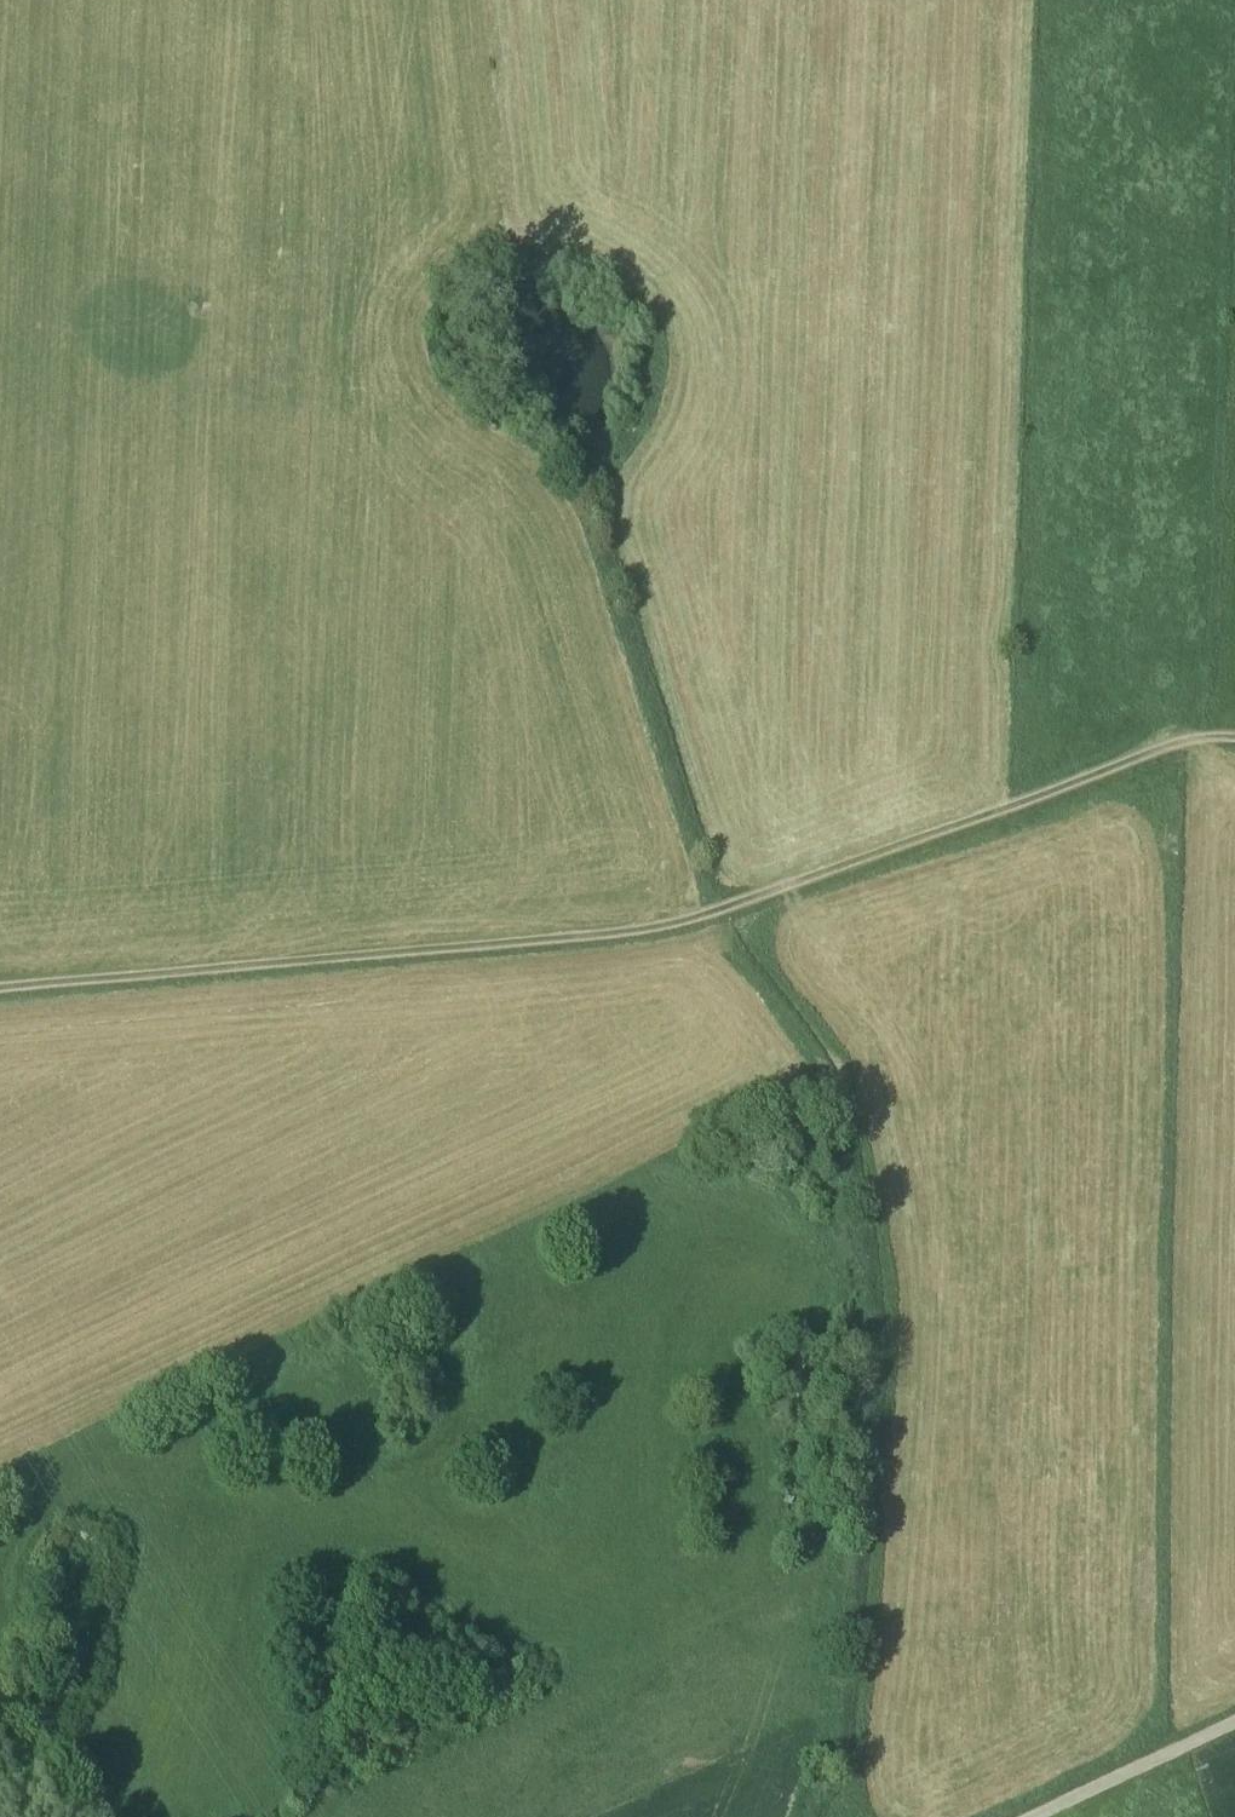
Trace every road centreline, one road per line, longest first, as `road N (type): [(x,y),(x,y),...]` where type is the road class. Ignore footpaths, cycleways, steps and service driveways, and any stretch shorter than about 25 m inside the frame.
road 1 (track): [(0,995),(689,932),(1196,747),(1234,743)]
road 2 (track): [(1053,1816),(1234,1729)]

